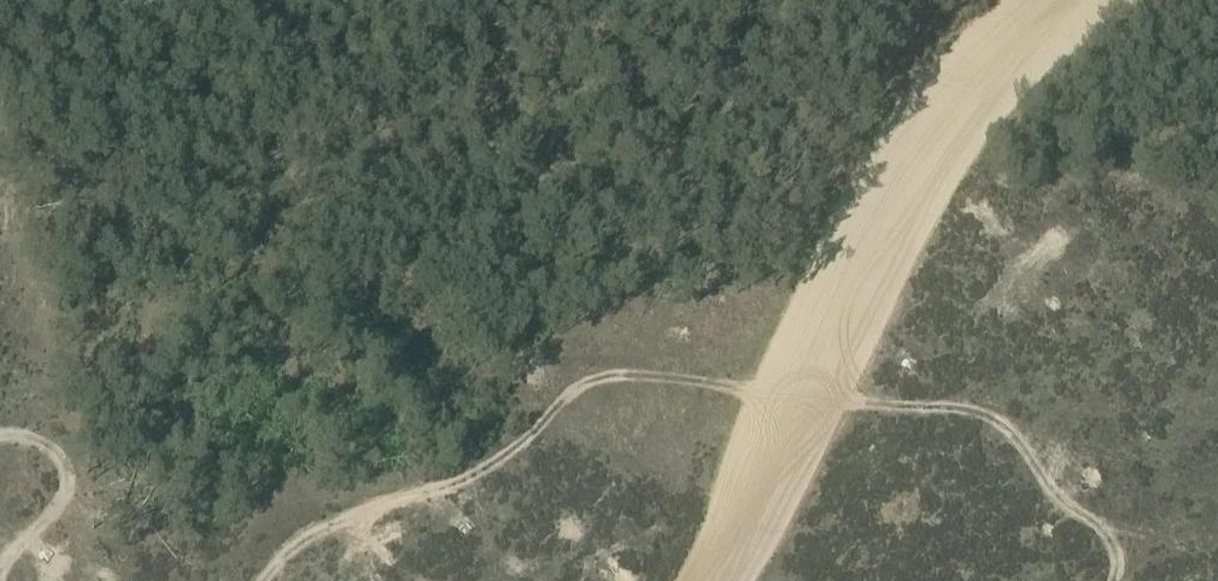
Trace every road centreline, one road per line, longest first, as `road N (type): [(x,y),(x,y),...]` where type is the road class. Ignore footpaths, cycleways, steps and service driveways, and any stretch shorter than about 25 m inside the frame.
road 1 (track): [(710,580),(754,522),(837,301),(938,131),(1072,0)]

